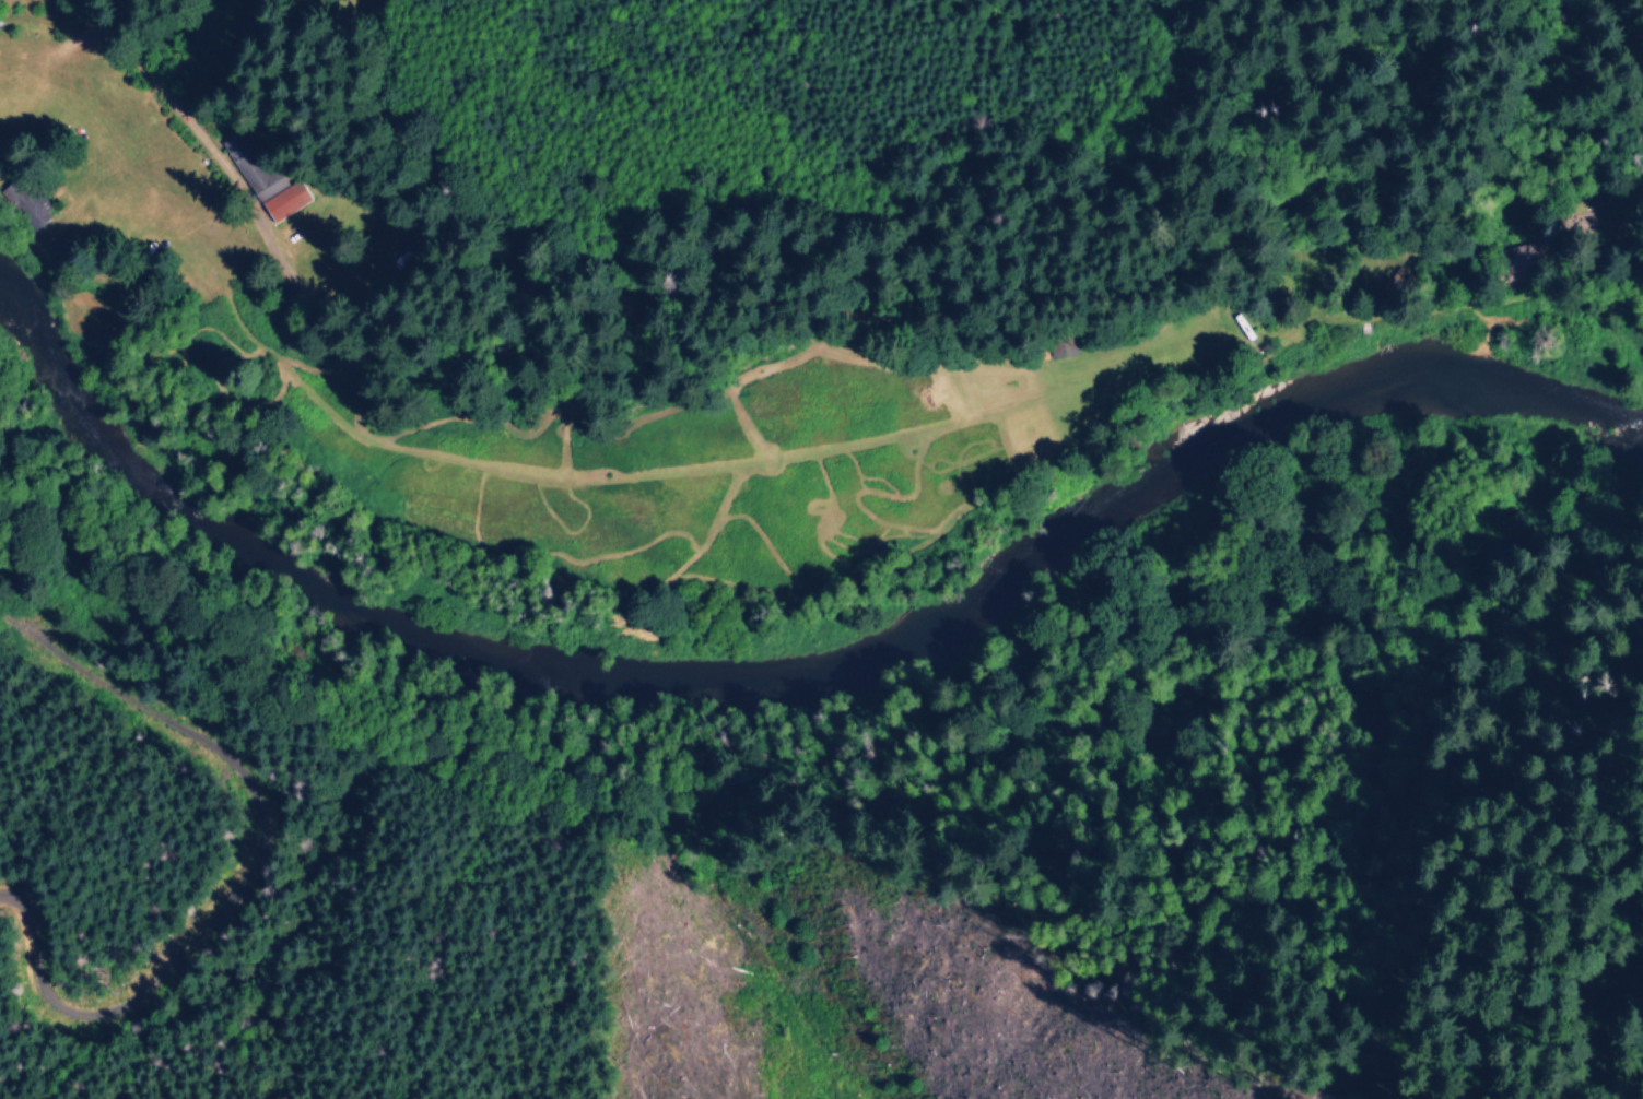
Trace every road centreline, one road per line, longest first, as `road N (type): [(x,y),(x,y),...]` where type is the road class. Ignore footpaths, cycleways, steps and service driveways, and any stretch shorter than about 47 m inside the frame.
road 1 (residential): [(429,0),(410,35),(446,106),(496,173),(495,268),(484,322),(383,341),(286,279),(117,2)]

